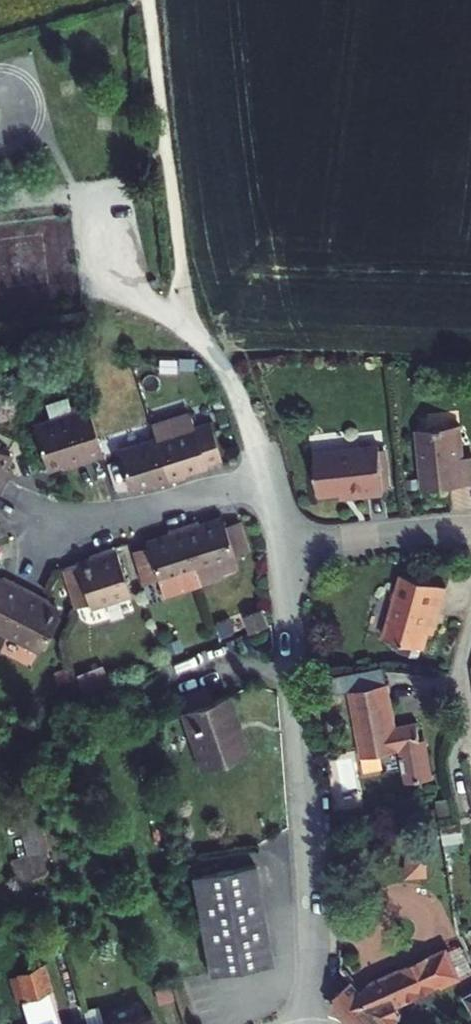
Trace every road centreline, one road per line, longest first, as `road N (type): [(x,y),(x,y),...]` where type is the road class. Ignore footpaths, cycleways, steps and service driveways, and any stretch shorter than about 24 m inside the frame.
road 1 (residential): [(305,1023),(313,922),(283,549)]
road 2 (residential): [(38,532),(265,477)]
road 3 (residential): [(283,549),(470,530)]
road 4 (residential): [(265,477),(226,372),(190,323)]

